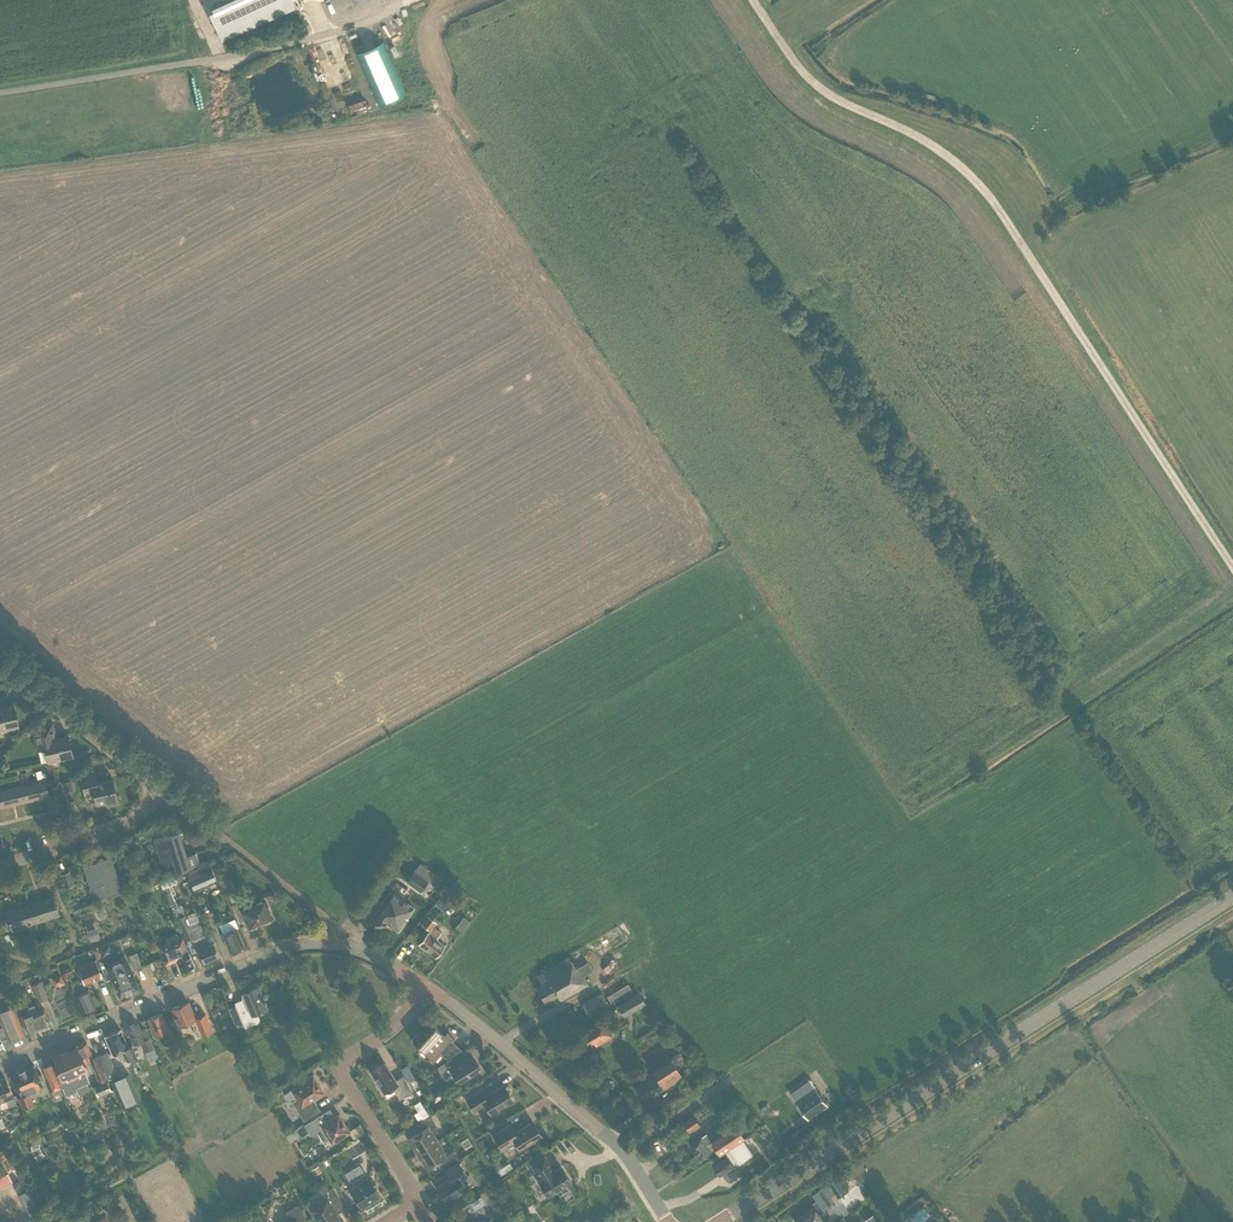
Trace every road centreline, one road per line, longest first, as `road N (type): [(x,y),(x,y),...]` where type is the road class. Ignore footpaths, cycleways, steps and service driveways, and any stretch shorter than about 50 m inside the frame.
road 1 (secondary): [(719,1221),(1232,897)]
road 2 (unclassified): [(0,1066),(267,955),(334,944)]
road 3 (unclassified): [(669,1221),(617,1145),(425,986)]
road 4 (residential): [(385,1221),(417,1202),(335,1064),(386,1032),(425,986)]
road 5 (residential): [(159,791),(328,921),(334,944)]
road 6 (residential): [(0,663),(159,791)]
road 7 (residential): [(0,867),(129,824),(159,791)]

